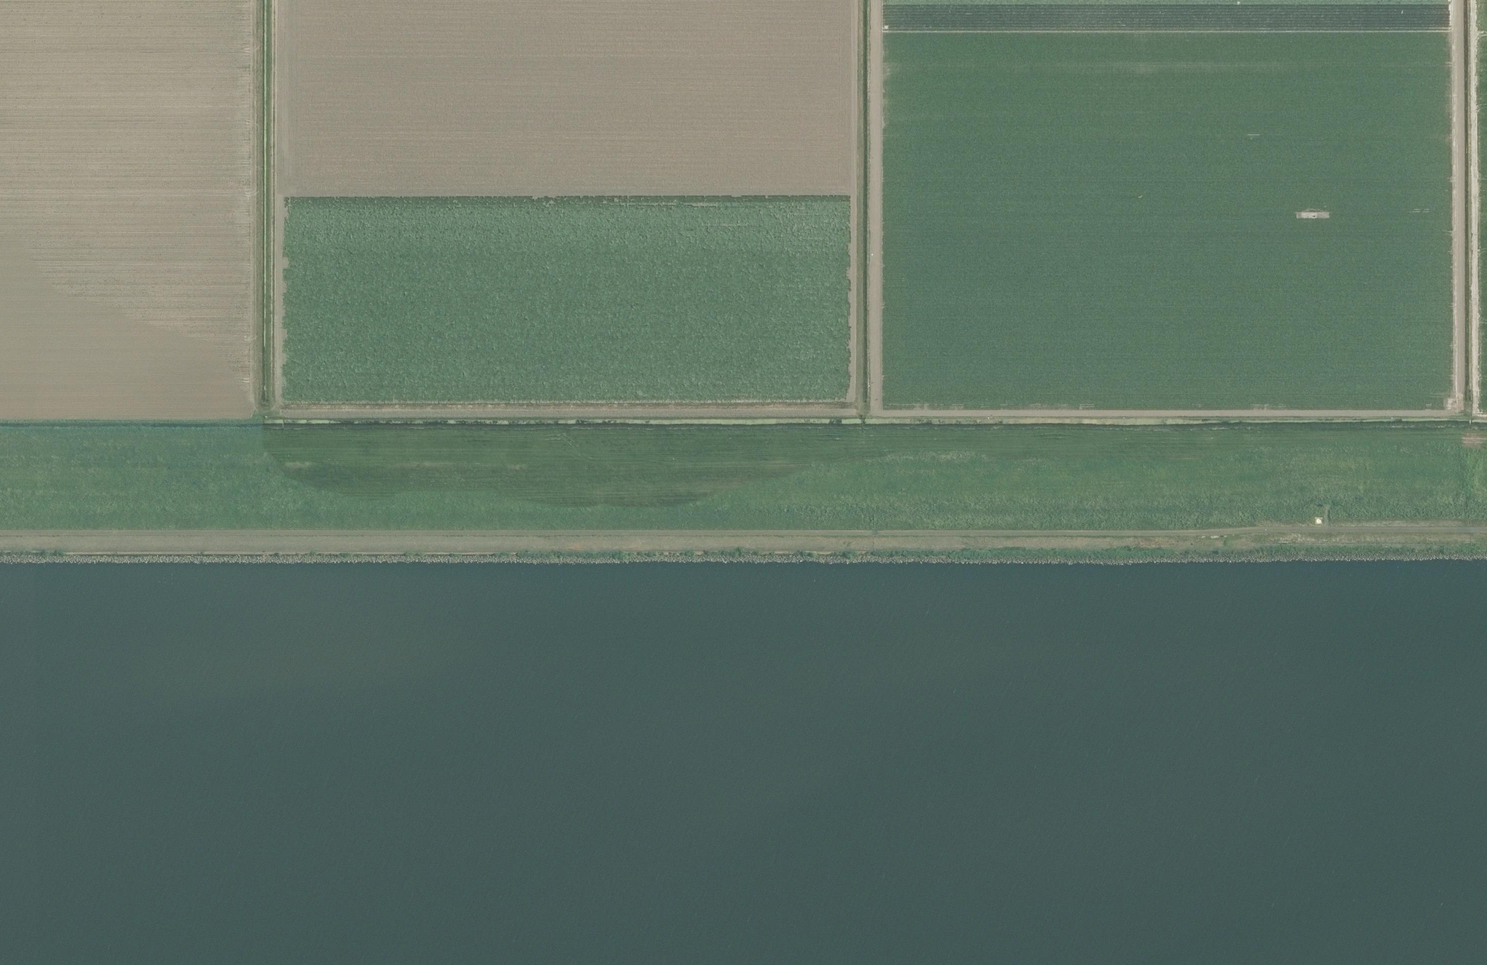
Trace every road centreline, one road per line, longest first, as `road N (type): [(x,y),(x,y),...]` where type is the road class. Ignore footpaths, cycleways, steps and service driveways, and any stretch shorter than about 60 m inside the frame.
road 1 (unclassified): [(0,531),(1486,528)]

